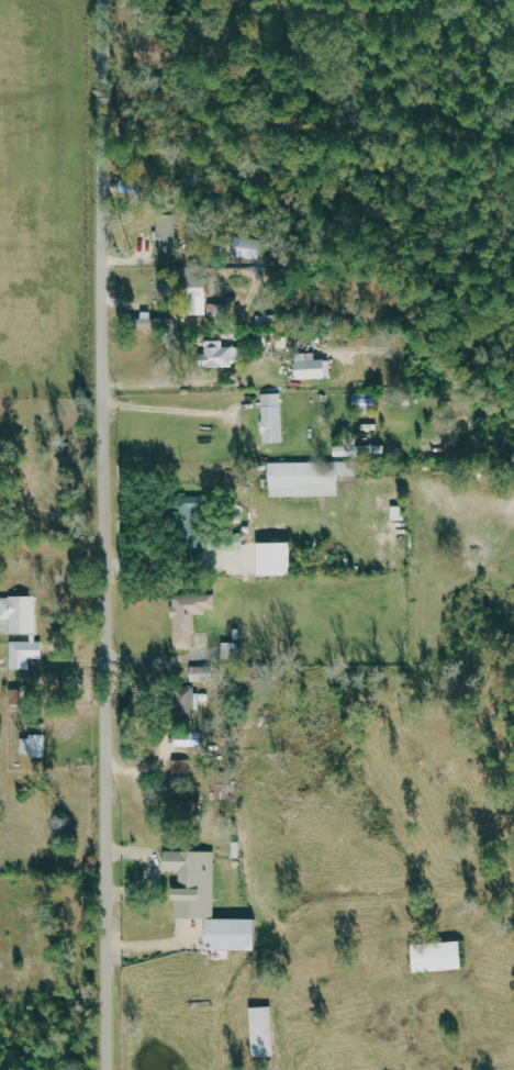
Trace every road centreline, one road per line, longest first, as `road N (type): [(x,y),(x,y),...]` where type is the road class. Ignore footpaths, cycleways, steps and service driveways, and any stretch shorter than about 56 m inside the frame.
road 1 (residential): [(104,1069),(106,0)]

